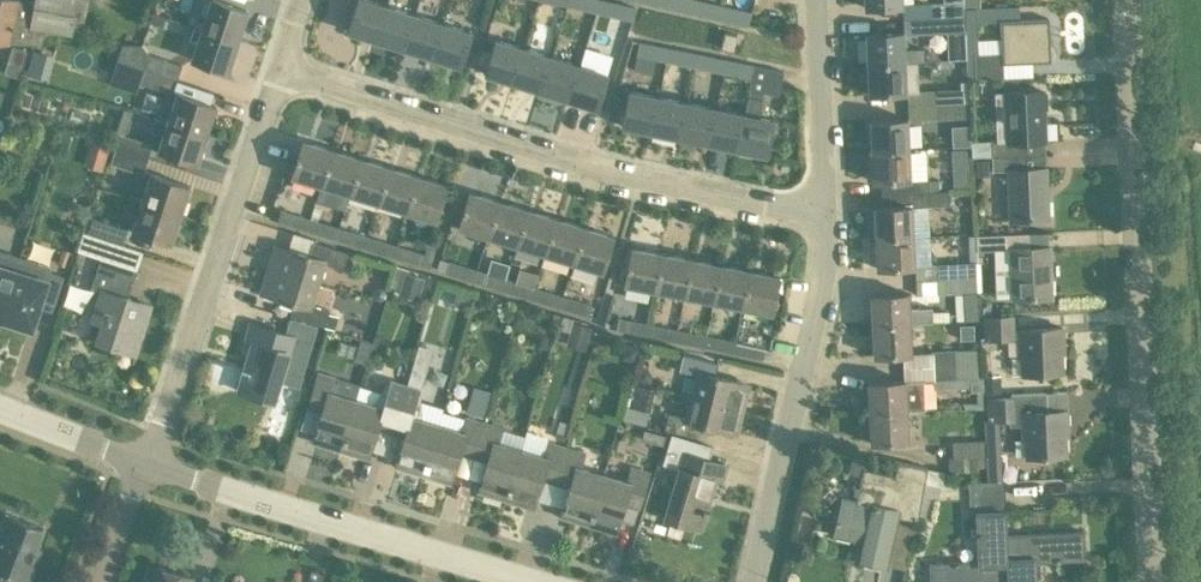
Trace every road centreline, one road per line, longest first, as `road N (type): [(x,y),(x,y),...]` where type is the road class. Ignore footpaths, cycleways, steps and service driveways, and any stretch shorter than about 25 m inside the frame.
road 1 (tertiary): [(1152,581),(1128,0)]
road 2 (residential): [(825,210),(605,171),(282,67)]
road 3 (residential): [(148,462),(282,67)]
road 4 (residential): [(539,581),(148,462)]
road 5 (residential): [(757,581),(826,265),(825,210)]
road 6 (residential): [(825,210),(814,0)]
road 7 (residential): [(148,462),(0,408)]
road 8 (residential): [(148,462),(102,581)]

